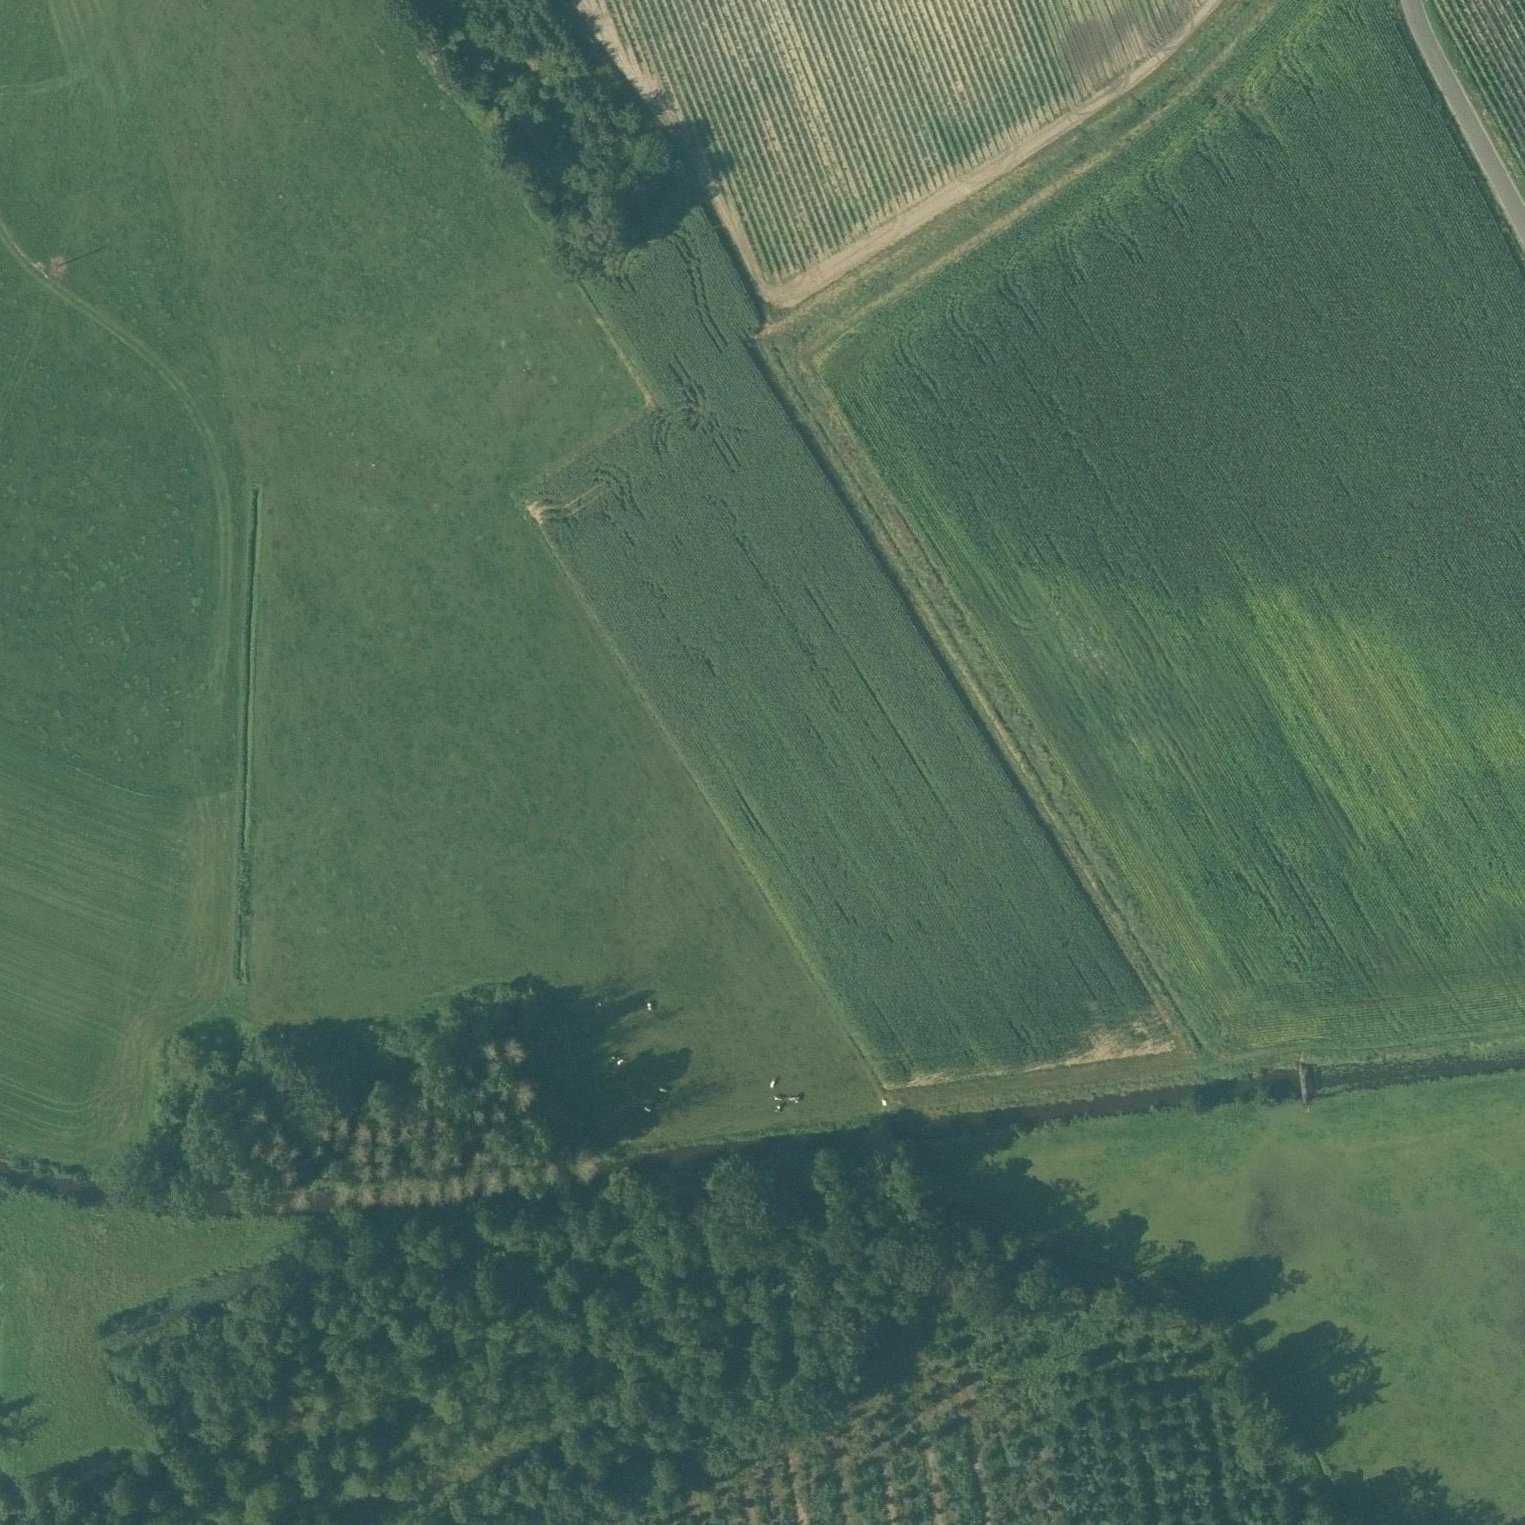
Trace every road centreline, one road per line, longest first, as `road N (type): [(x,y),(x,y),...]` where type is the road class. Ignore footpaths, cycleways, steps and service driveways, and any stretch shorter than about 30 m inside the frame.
road 1 (unclassified): [(1411,0),(1524,218)]

